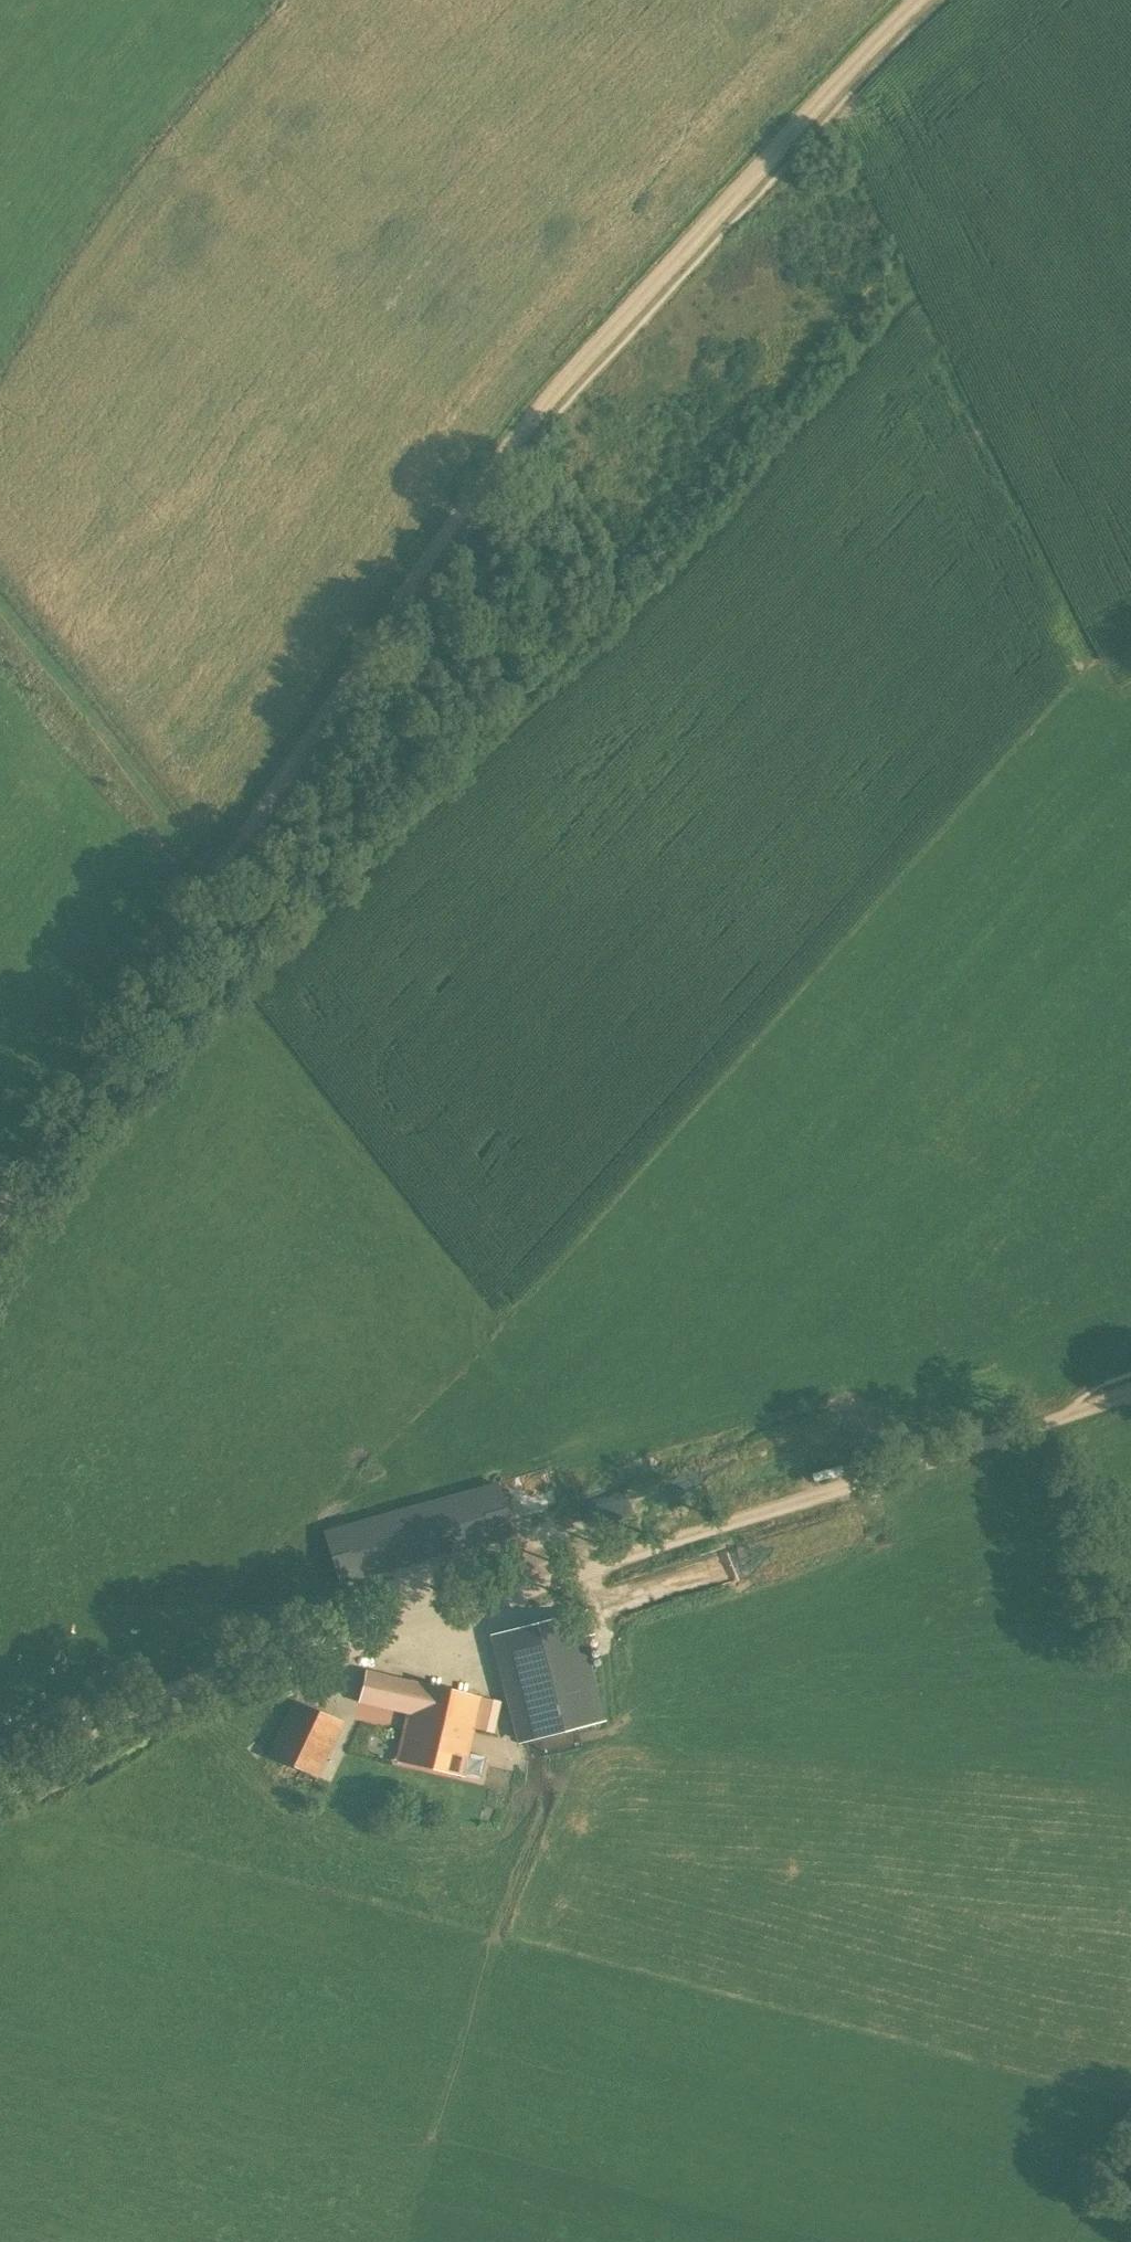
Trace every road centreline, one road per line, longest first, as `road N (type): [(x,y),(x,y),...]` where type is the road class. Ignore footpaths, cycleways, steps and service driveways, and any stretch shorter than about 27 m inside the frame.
road 1 (track): [(924,0),(503,458),(225,887)]
road 2 (track): [(532,1587),(1130,1392)]
road 3 (unclassified): [(0,1797),(159,1696),(230,1666),(532,1587)]
road 4 (track): [(225,887),(0,1235)]
road 5 (track): [(0,611),(225,887)]

